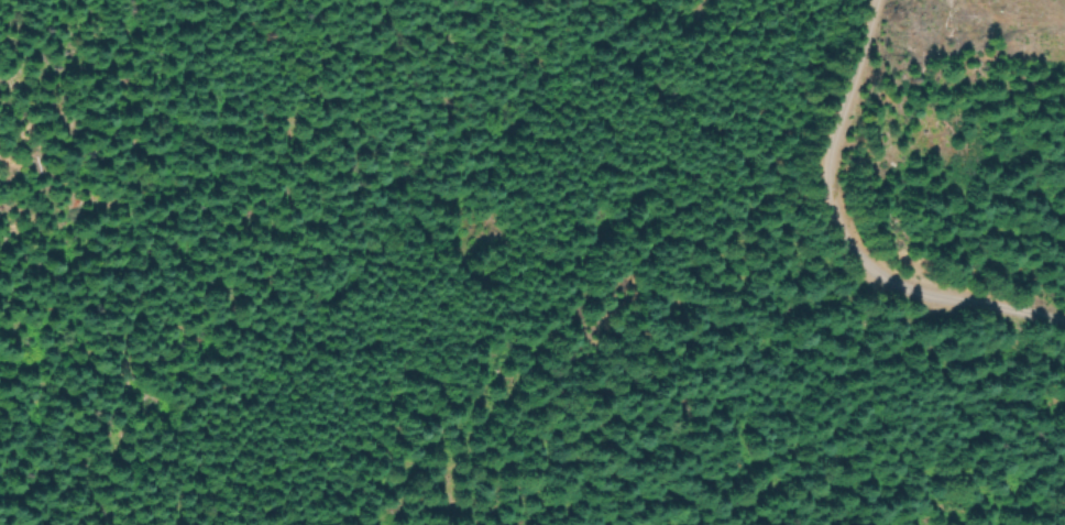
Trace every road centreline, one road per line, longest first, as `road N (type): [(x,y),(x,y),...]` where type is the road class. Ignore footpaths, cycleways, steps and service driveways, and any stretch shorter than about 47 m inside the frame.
road 1 (track): [(1064,330),(886,285),(842,247),(827,168),(884,0)]

